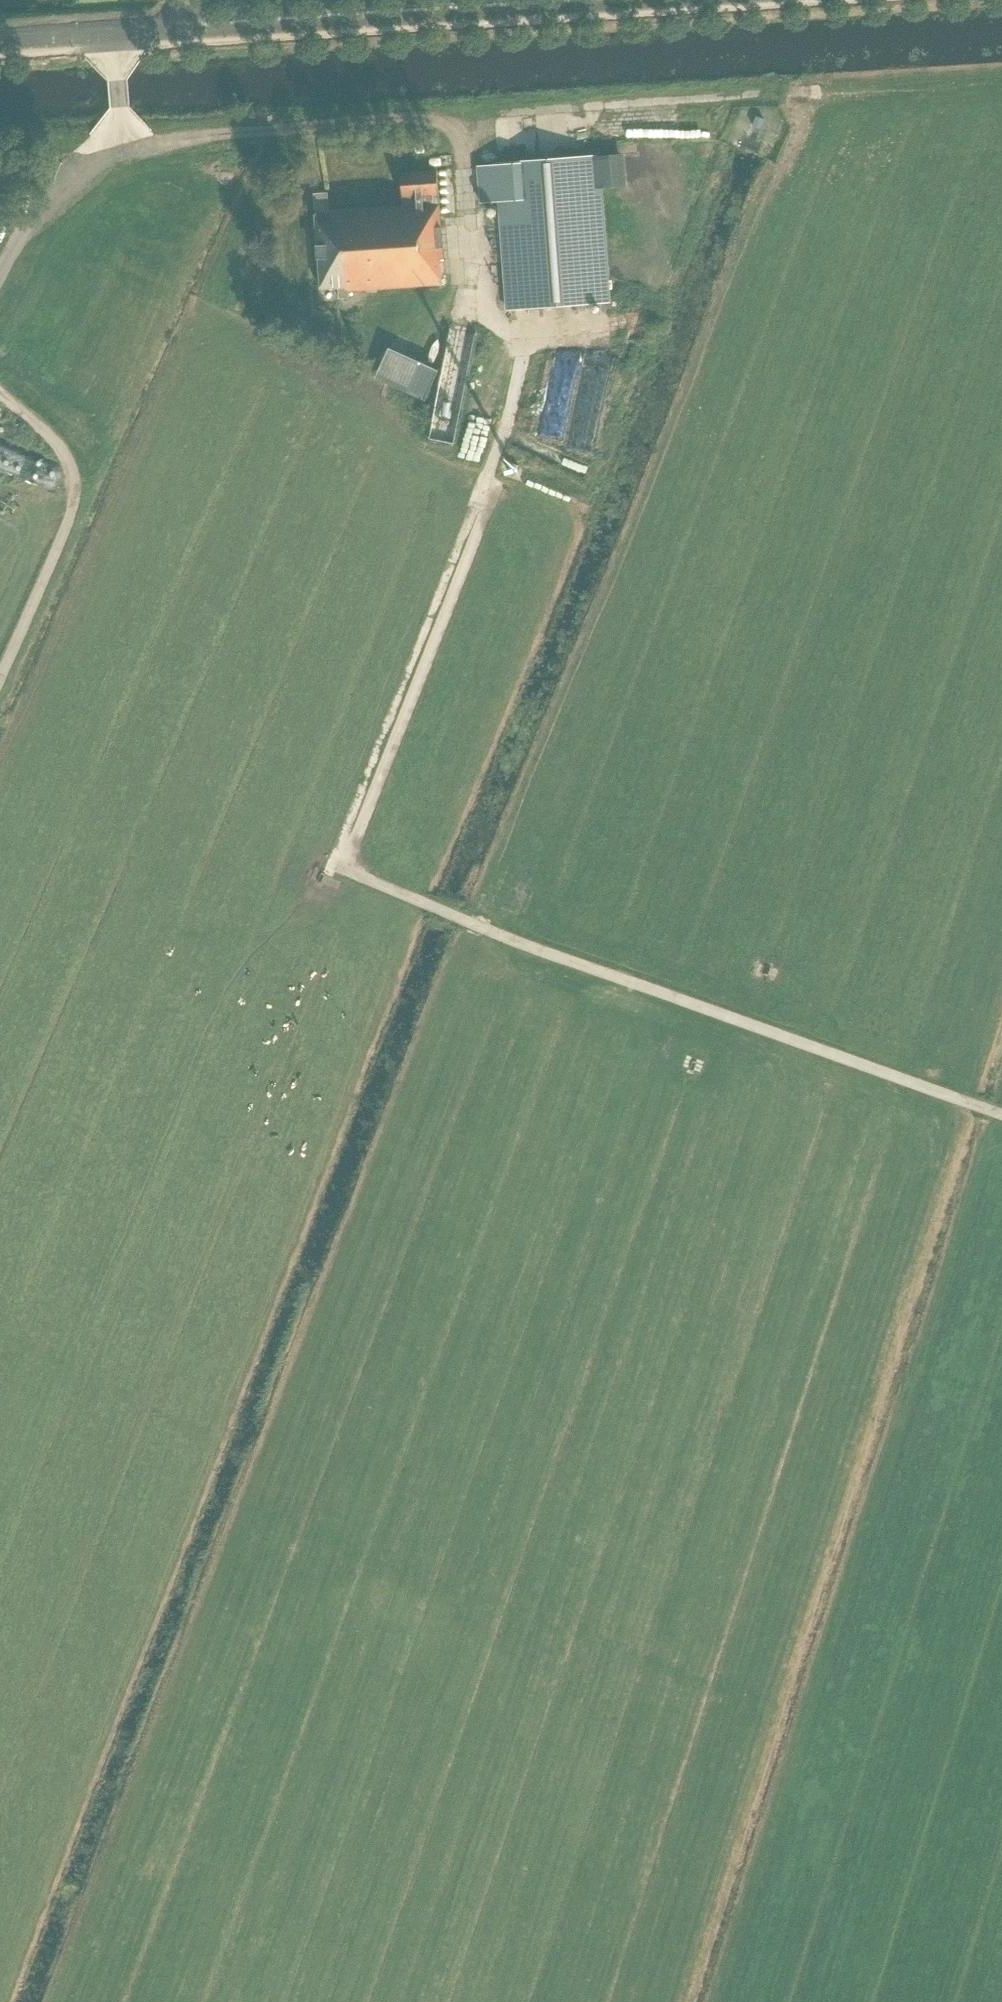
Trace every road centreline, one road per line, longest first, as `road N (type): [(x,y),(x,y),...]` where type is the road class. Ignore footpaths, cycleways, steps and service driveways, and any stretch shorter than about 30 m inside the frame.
road 1 (unclassified): [(0,44),(714,0)]

